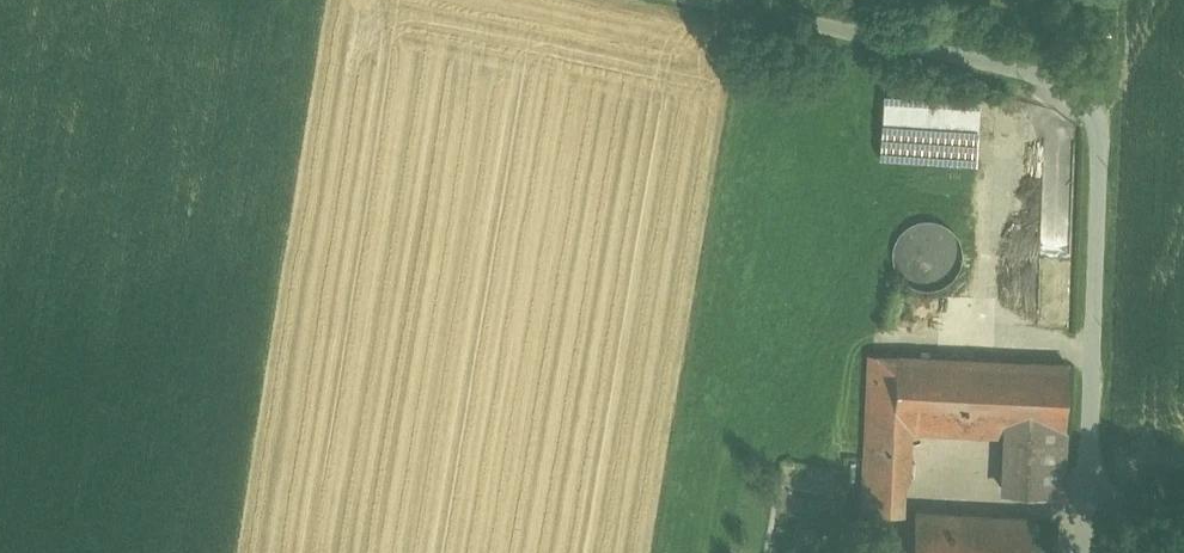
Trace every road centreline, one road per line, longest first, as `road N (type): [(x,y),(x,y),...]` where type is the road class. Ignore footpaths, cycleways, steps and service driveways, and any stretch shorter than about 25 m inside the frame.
road 1 (residential): [(1017,0),(1052,9),(1049,411),(1183,459)]

